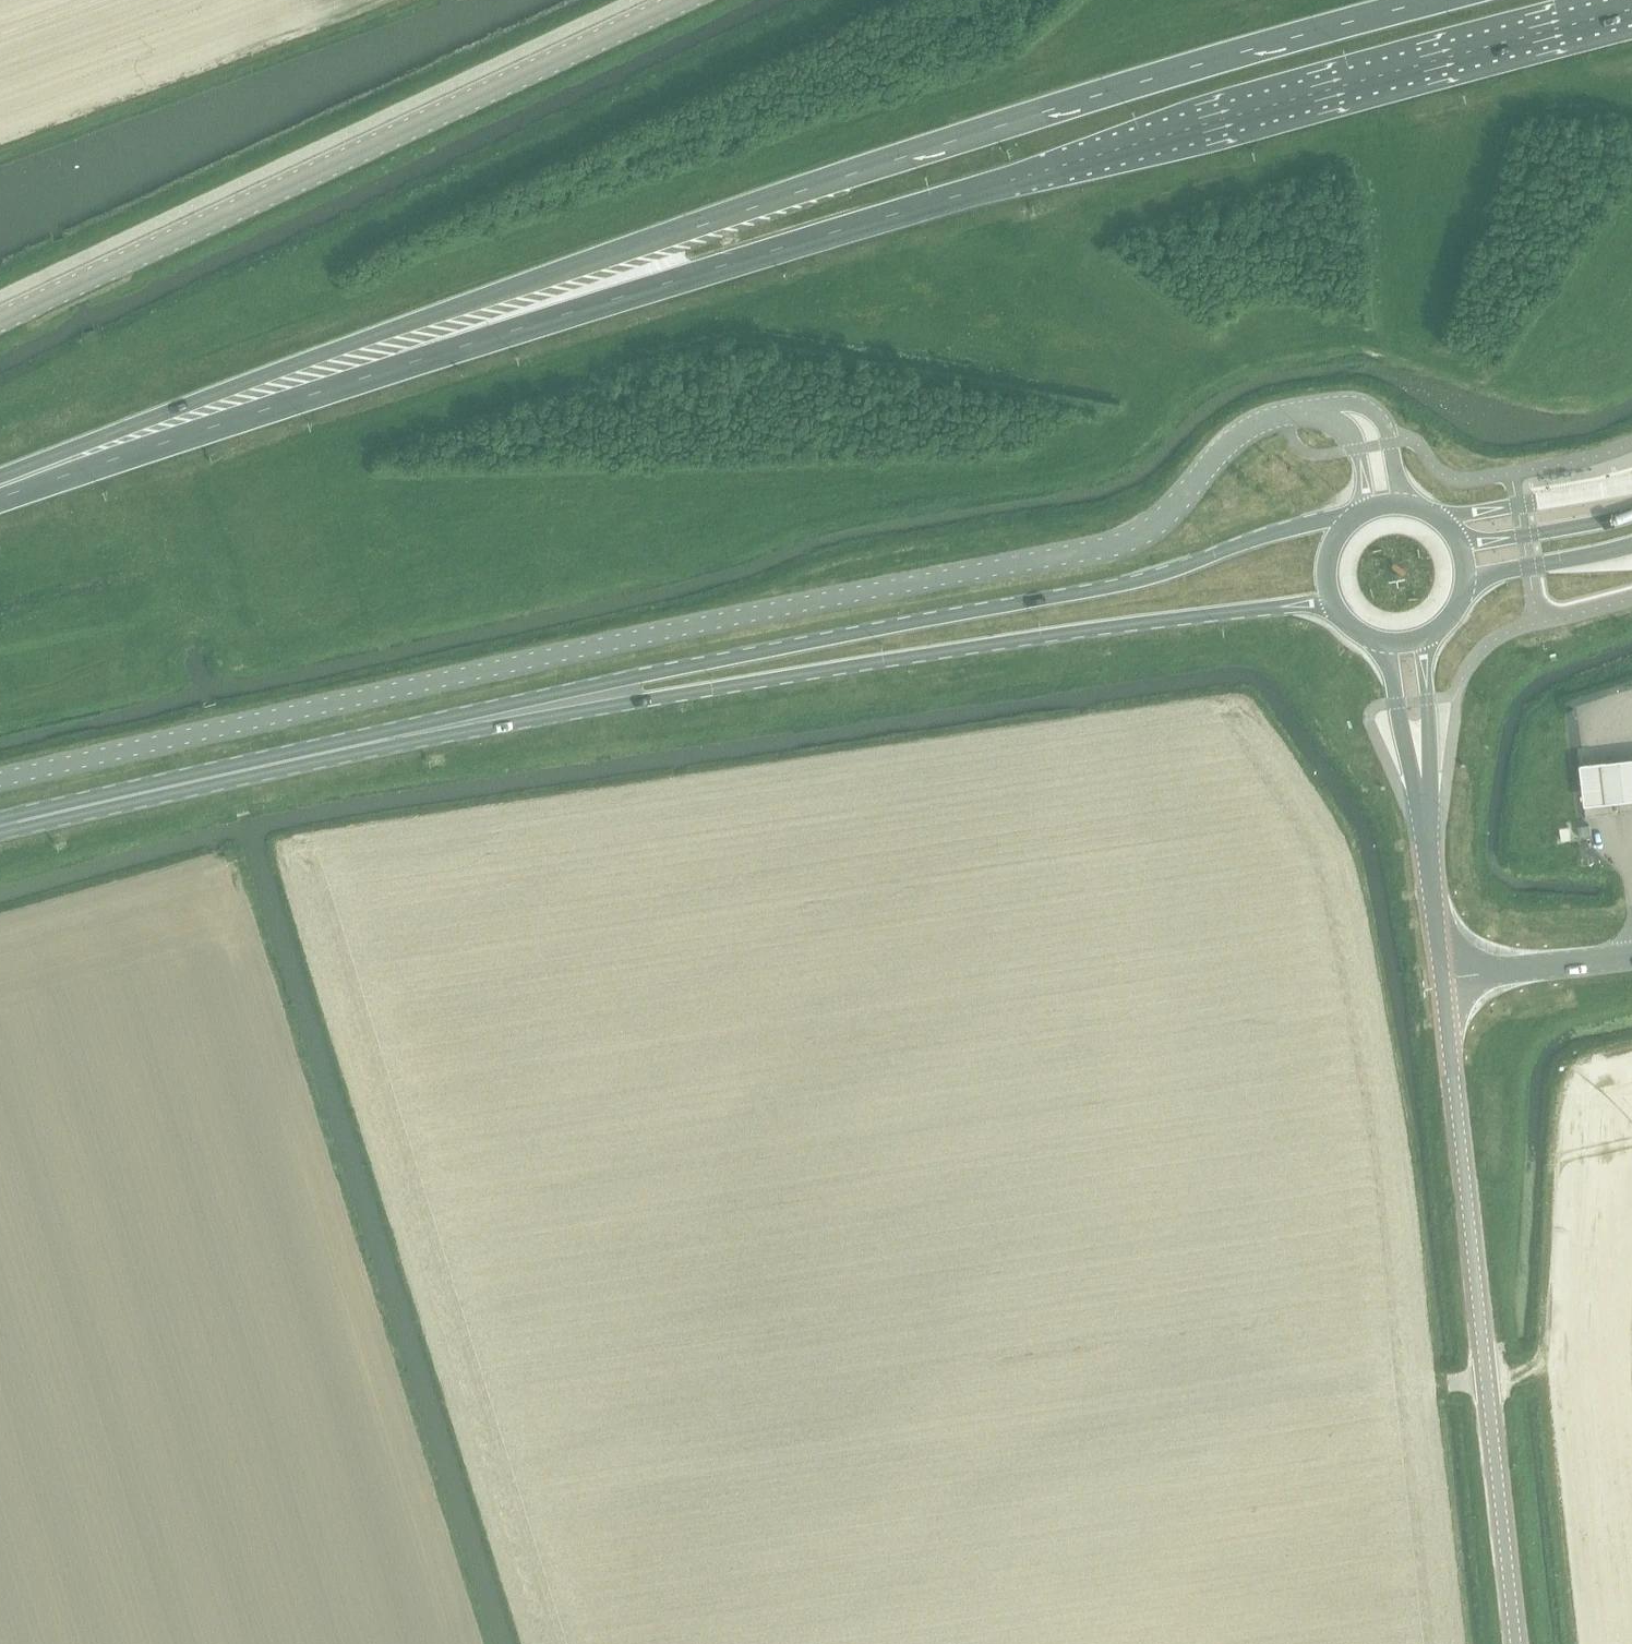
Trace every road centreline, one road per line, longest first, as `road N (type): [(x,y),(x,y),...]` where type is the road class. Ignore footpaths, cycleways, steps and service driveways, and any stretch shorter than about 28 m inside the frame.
road 1 (trunk): [(0,489),(1190,129),(1631,10)]
road 2 (trunk): [(1434,0),(843,175),(215,394),(0,485)]
road 3 (unclassified): [(1304,412),(1254,426),(1224,447),(1150,532),(1117,547),(673,630),(0,779)]
road 4 (secondary): [(1353,519),(1311,524),(1116,587),(653,673),(564,703)]
road 5 (secondary): [(564,703),(652,699),(1332,601)]
road 6 (secondary): [(0,323),(688,0)]
road 7 (tertiary): [(1517,1643),(1439,979)]
road 8 (secondary): [(0,826),(564,703)]
road 9 (tertiary): [(1631,956),(1439,979)]
road 10 (tertiary): [(1424,815),(1425,637)]
road 11 (tertiary): [(1384,642),(1424,815)]
road 12 (secondary): [(1631,514),(1460,545)]
road 13 (unclassified): [(1405,505),(1380,419),(1352,404),(1304,412)]
road 14 (secondary): [(1466,581),(1631,545)]
road 15 (tertiary): [(1439,979),(1424,815)]
road 16 (unclassified): [(1304,412),(1327,417),(1354,443),(1367,511)]

